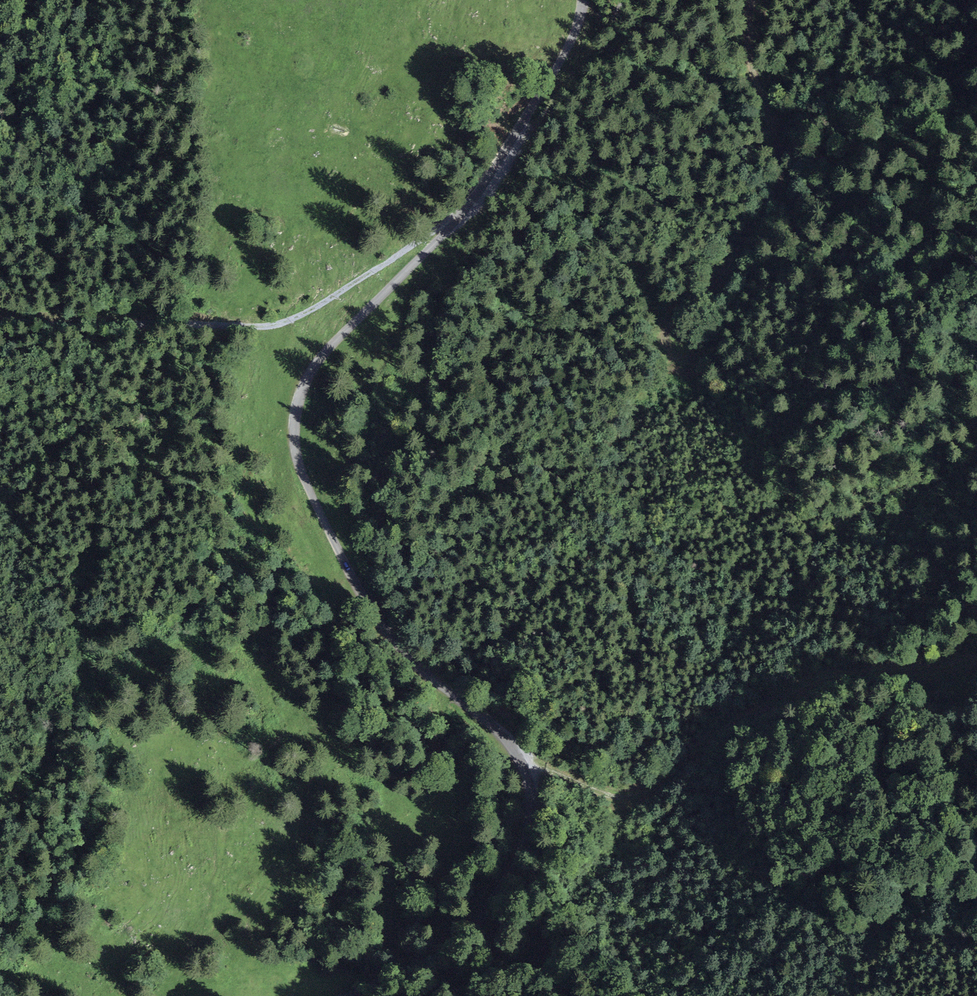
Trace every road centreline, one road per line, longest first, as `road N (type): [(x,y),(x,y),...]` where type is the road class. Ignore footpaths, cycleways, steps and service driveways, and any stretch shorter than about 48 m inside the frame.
road 1 (track): [(181,960),(247,905),(297,837),(341,703),(337,590),(353,505),(358,423),(391,344),(474,224),(486,191),(290,321),(0,320)]
road 2 (unclassified): [(366,995),(448,964),(471,944),(524,849),(531,789),(502,735),(408,656),(368,605),(306,483),(297,411),(325,353),(486,191),(569,40),(580,0)]
road 3 (track): [(756,0),(746,30),(753,77),(776,126),(777,189),(712,287),(663,323),(678,359),(698,360),(712,347),(733,298),(786,242),(866,200),(895,144),(941,141),(976,159)]
road 4 (track): [(519,758),(626,805),(813,680),(976,654)]
road 5 (track): [(509,152),(554,102),(621,0)]

